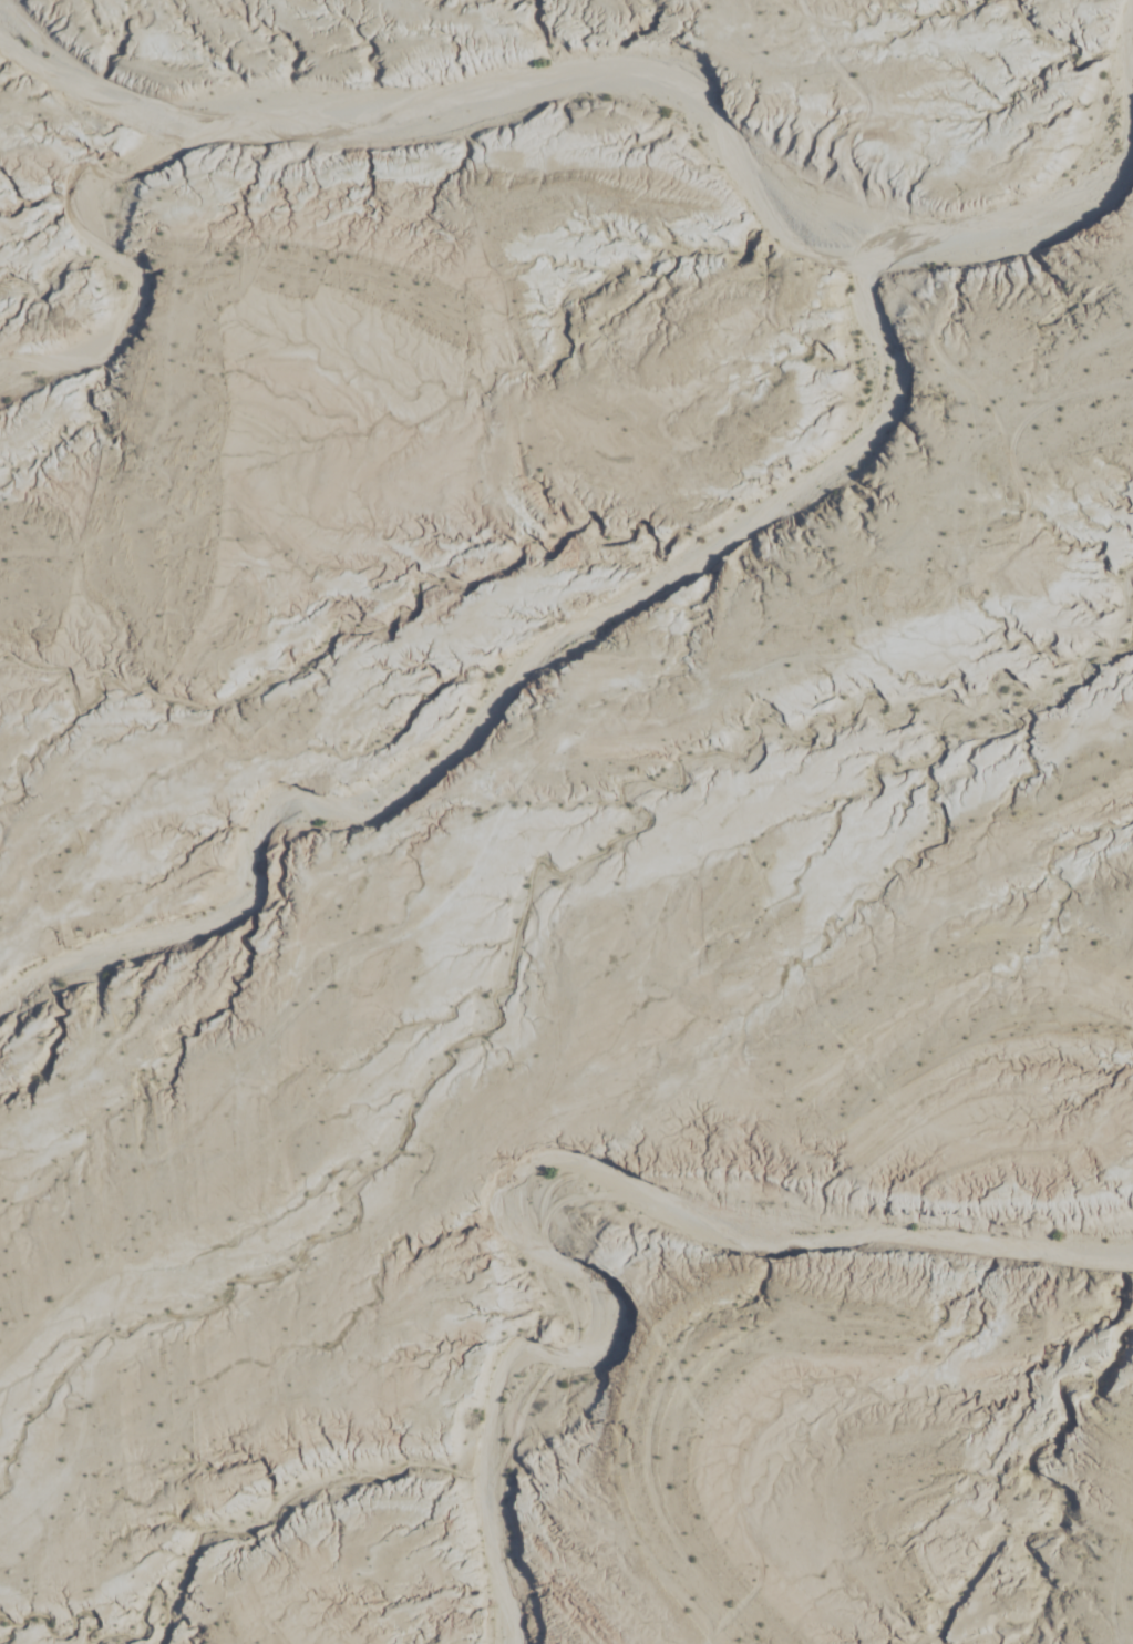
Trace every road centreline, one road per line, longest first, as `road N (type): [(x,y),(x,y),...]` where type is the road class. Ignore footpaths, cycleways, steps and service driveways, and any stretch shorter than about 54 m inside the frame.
road 1 (track): [(0,1007),(23,980),(246,898),(277,812),(295,800),(371,805),(470,738),(544,649),(686,567),(807,482),(883,418),(893,384),(864,294),(869,246),(1054,217),(1122,162),(1132,117)]
road 2 (track): [(869,246),(816,236),(765,208),(705,110),(662,79),(618,71),(266,121),(176,117),(95,94),(35,64),(0,35)]

